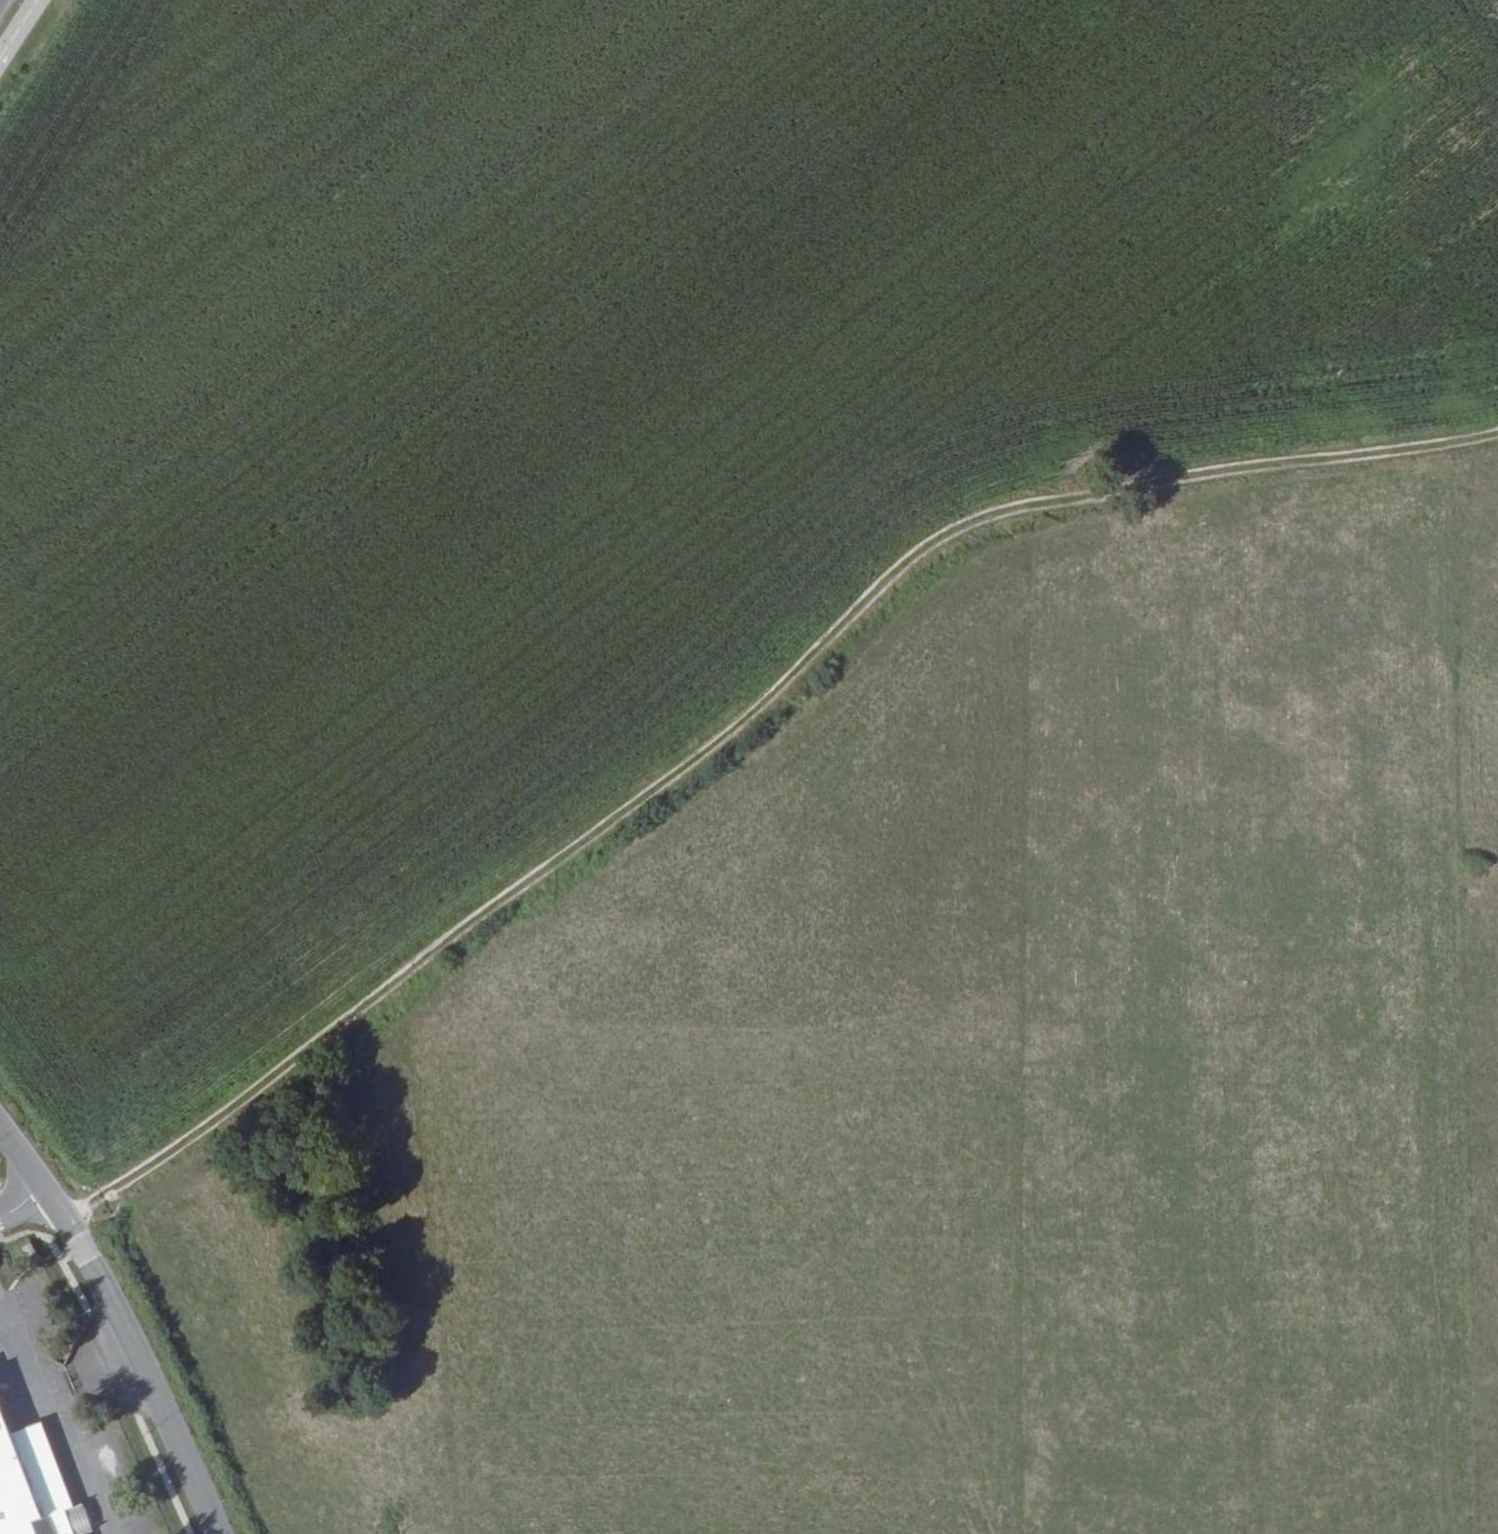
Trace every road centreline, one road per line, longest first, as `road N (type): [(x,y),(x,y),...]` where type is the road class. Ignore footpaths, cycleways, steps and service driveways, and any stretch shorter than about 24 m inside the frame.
road 1 (track): [(67,1219),(737,729),(971,517),(1462,447),(1497,433)]
road 2 (tertiary): [(221,1533),(139,1352),(46,1187)]

